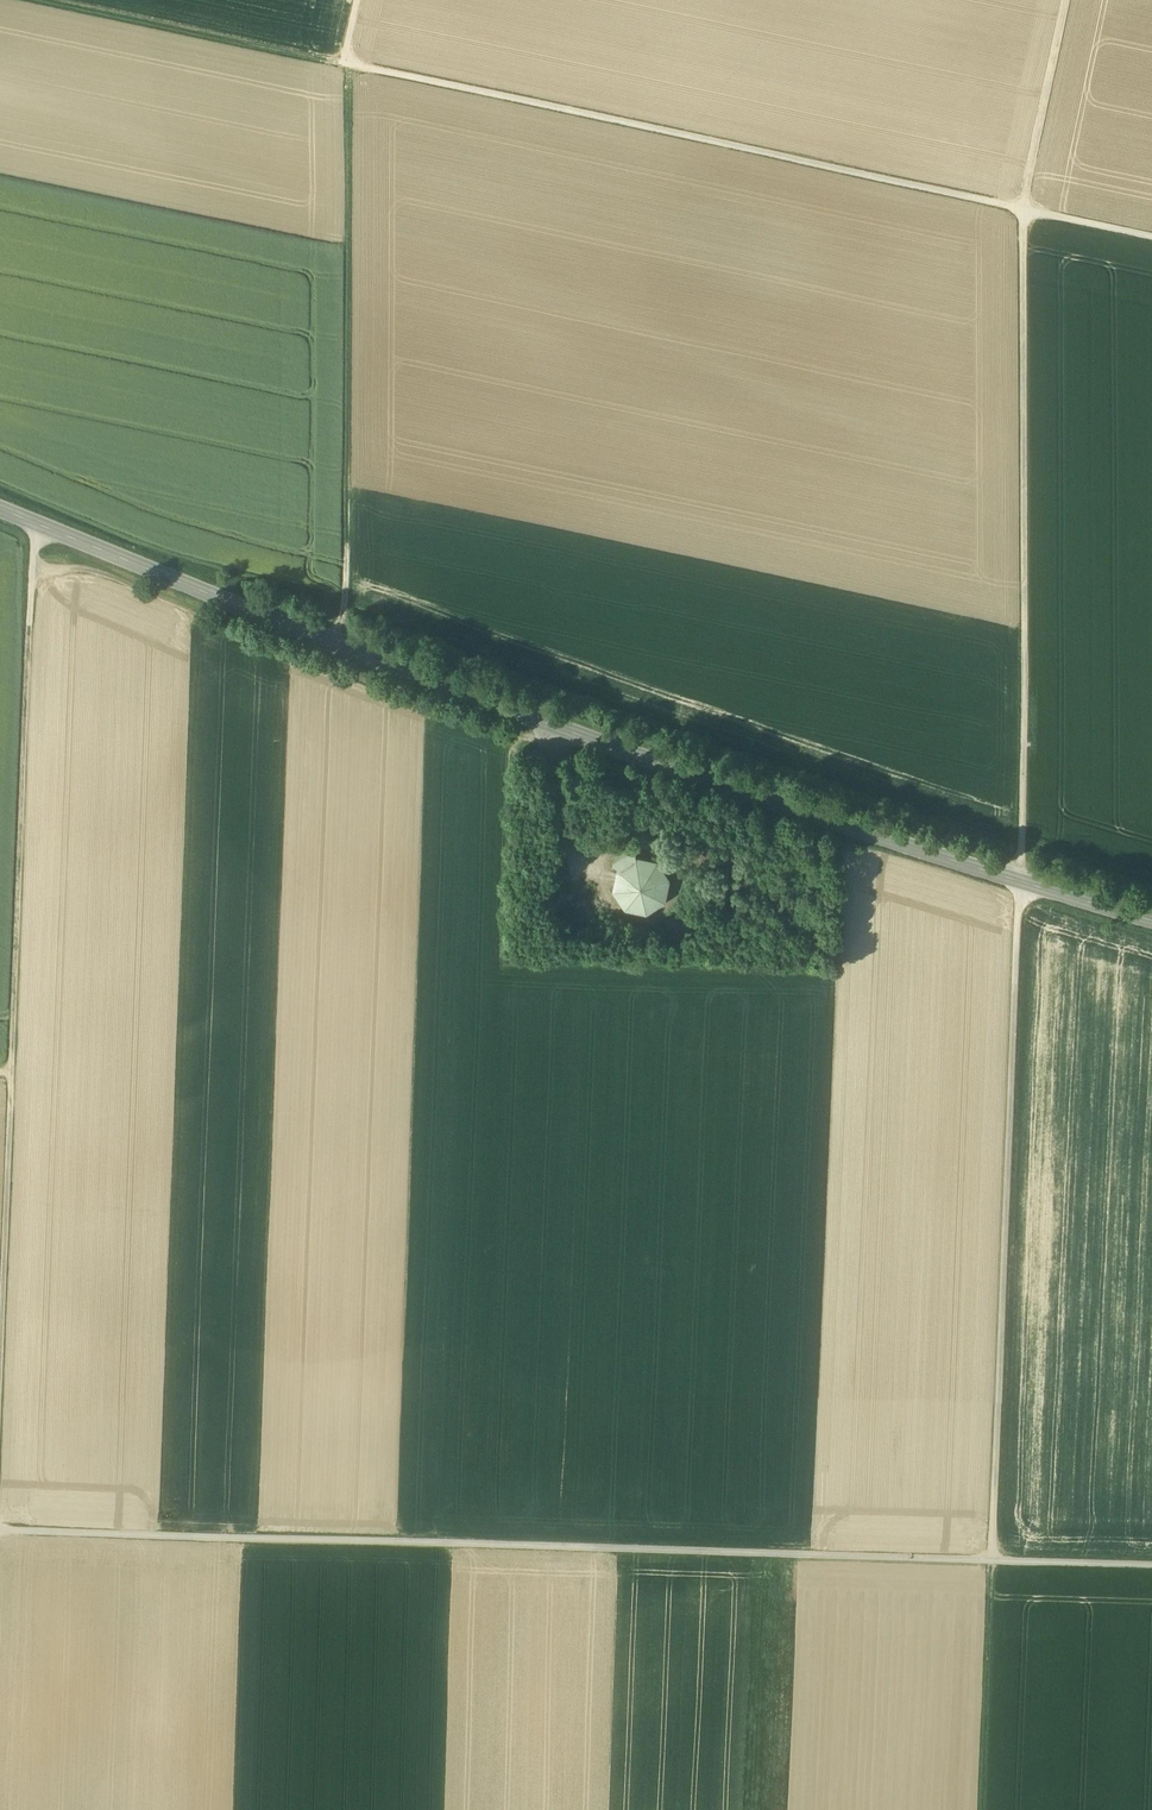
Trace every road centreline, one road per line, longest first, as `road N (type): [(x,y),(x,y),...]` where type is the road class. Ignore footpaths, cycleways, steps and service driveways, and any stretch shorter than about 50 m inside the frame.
road 1 (track): [(995,1809),(1033,750),(1024,209),(1067,0)]
road 2 (tertiary): [(0,512),(782,808),(1151,923)]
road 3 (track): [(1151,1568),(0,1531)]
road 4 (track): [(1151,242),(356,66),(345,61),(357,0)]
road 5 (track): [(0,1386),(43,530)]
road 6 (track): [(347,648),(355,611),(356,66)]
road 7 (track): [(515,736),(507,958),(838,972)]
road 8 (track): [(40,597),(96,575),(543,745)]
road 9 (track): [(345,61),(35,0)]

